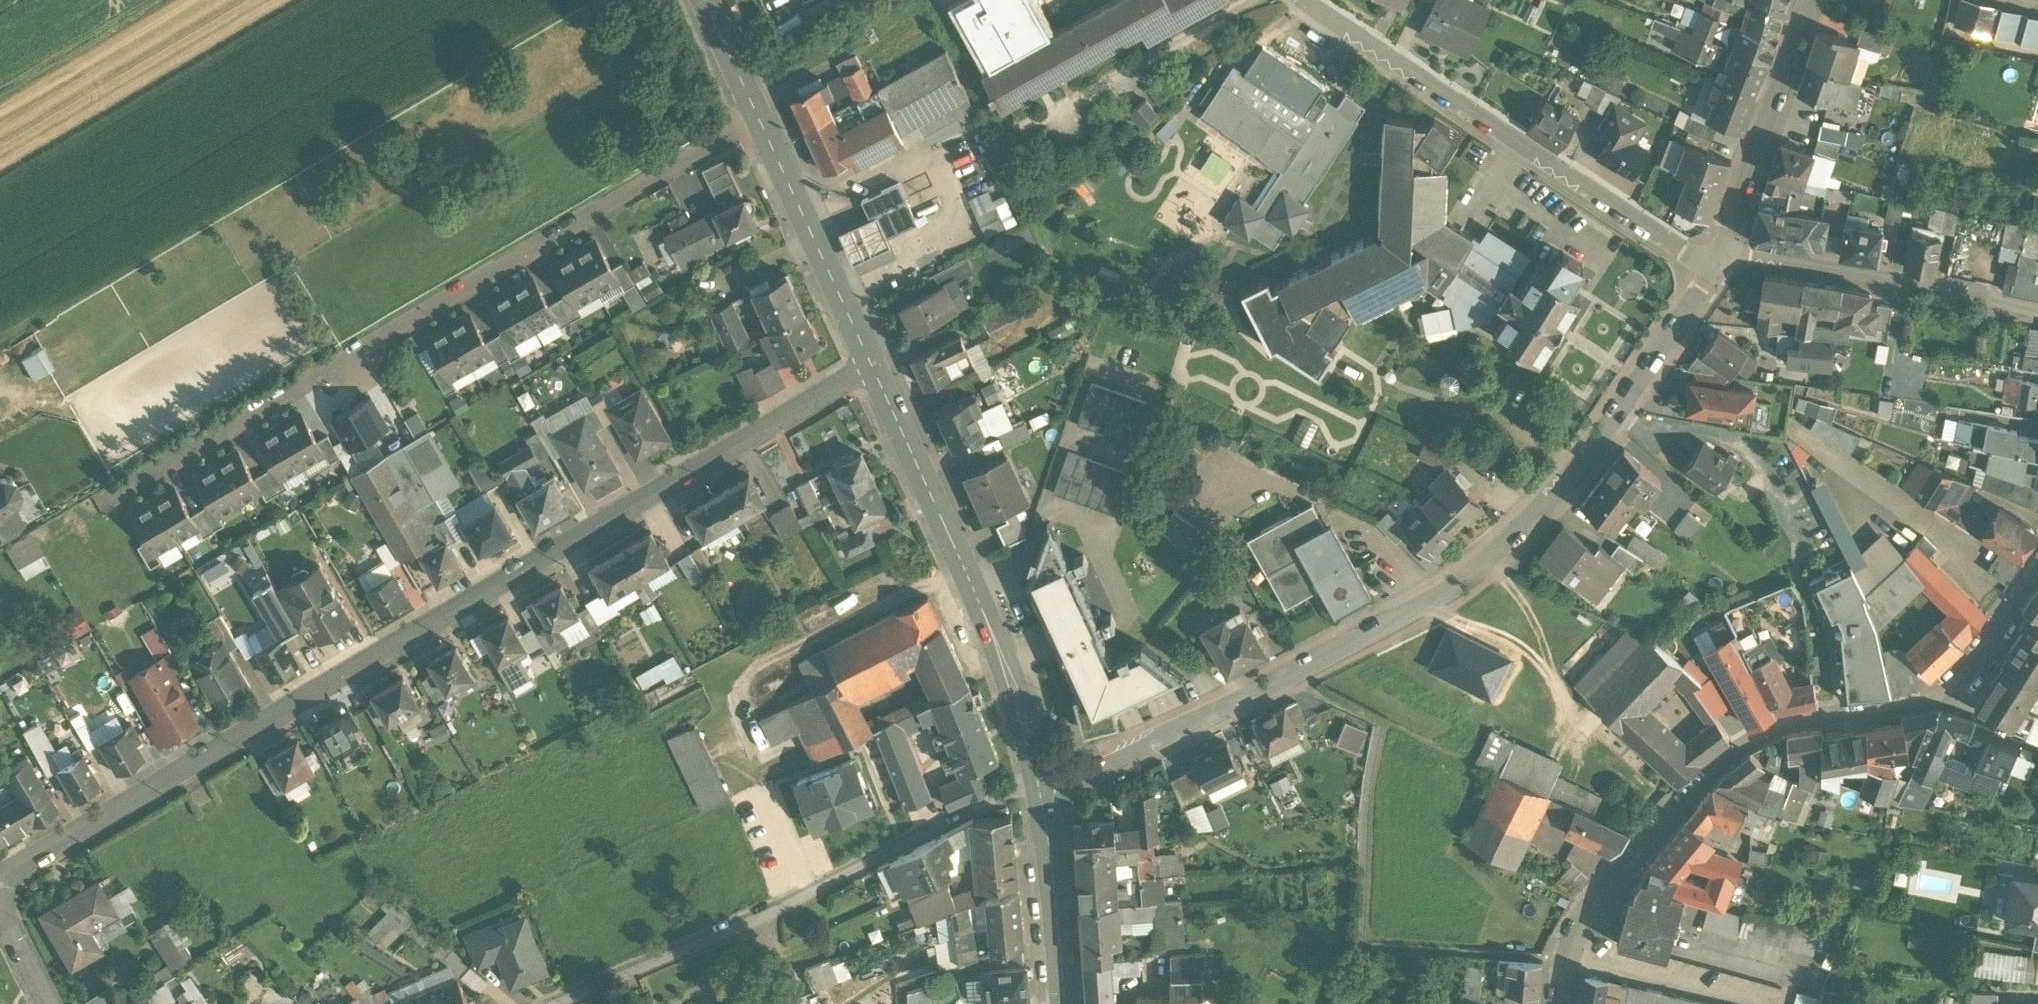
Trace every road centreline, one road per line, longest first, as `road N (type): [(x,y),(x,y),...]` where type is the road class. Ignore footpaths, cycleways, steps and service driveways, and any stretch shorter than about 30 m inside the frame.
road 1 (residential): [(872,366),(0,881)]
road 2 (residential): [(1041,785),(1123,758),(1289,678),(1430,603),(1506,549),(1591,451),(1719,256)]
road 3 (residential): [(762,119),(120,496)]
road 4 (residential): [(2037,577),(1976,658),(1920,701),(1751,739),(1710,774),(1613,879),(1567,959),(1560,1003)]
road 5 (residential): [(1041,785),(1023,782),(773,908),(554,1003)]
road 6 (residential): [(1719,256),(1691,256),(1303,0)]
road 7 (secondary): [(1041,785),(1015,681),(872,366)]
road 8 (residential): [(2037,314),(1750,255),(1719,256)]
road 9 (residential): [(1719,256),(1808,0)]
road 10 (secondary): [(872,366),(762,119)]
road 11 (secondary): [(1065,1003),(1041,785)]
road 12 (track): [(181,0),(0,102)]
road 13 (secondary): [(762,119),(709,0)]

